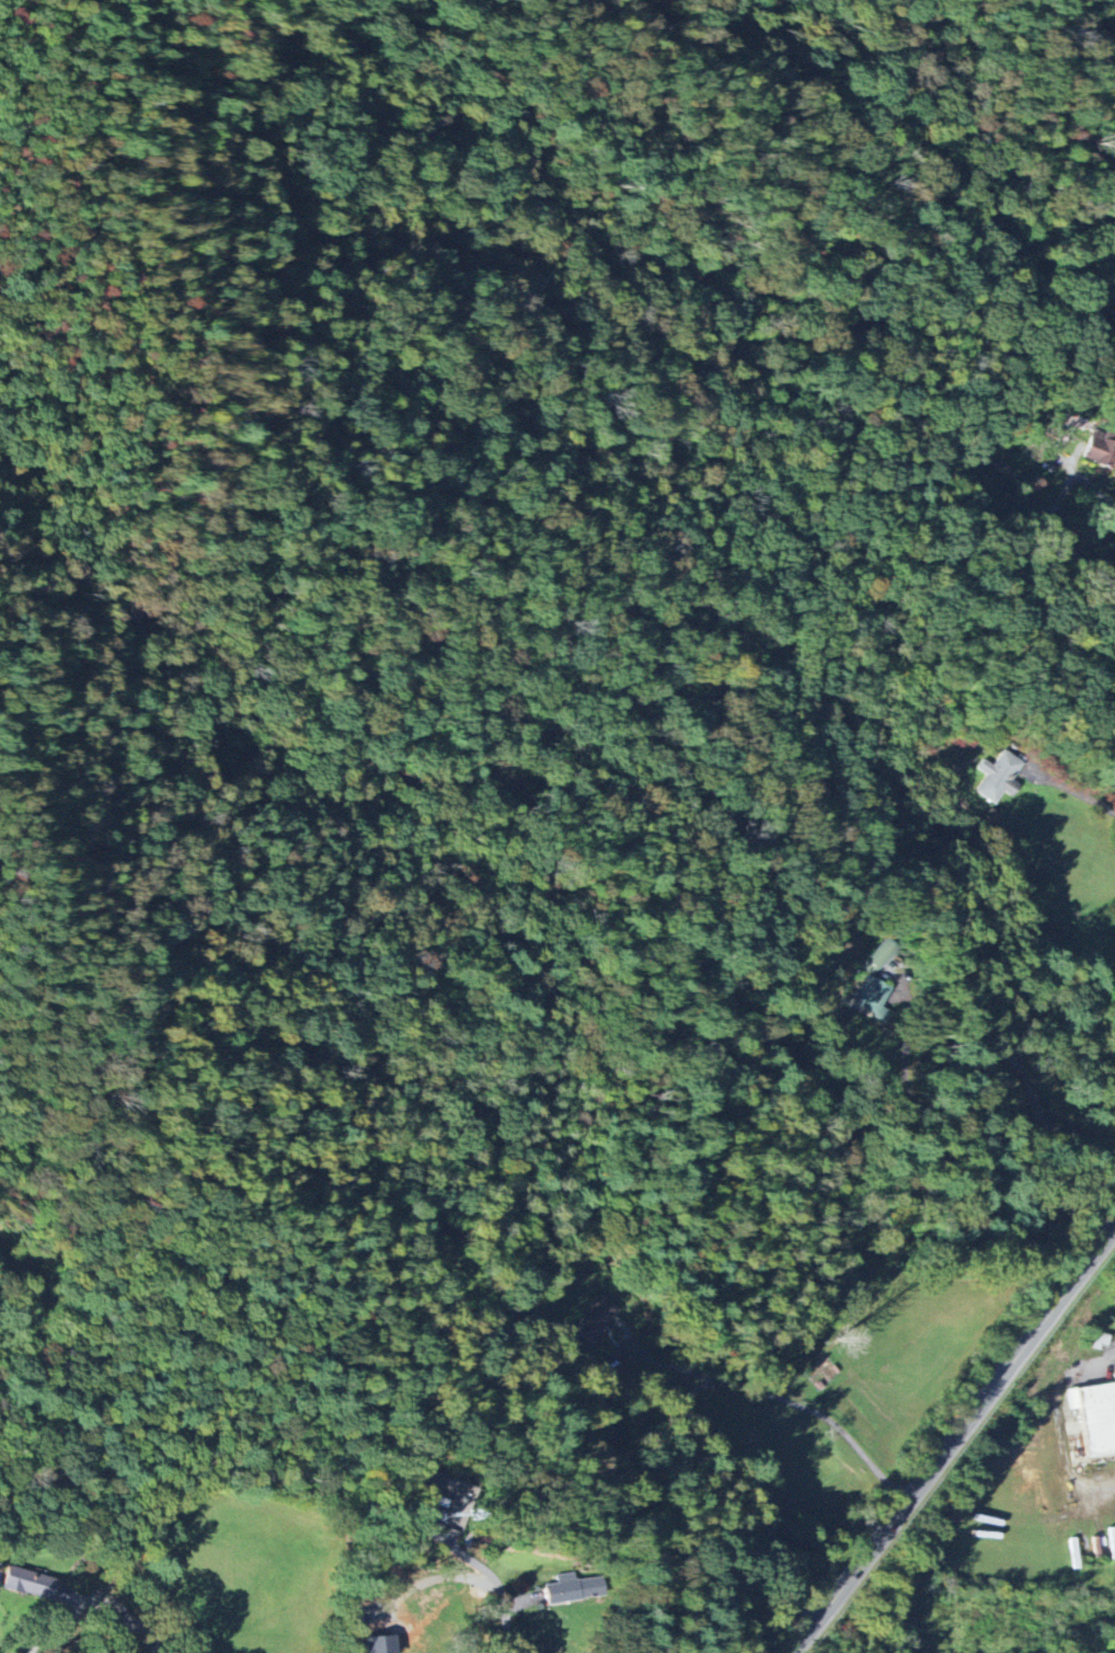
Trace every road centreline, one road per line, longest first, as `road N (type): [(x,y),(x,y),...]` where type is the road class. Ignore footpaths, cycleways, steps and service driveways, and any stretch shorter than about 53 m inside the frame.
road 1 (primary): [(793,1652),(1114,1228)]
road 2 (residential): [(1114,268),(1047,222),(1043,157),(1076,71),(1008,0)]

